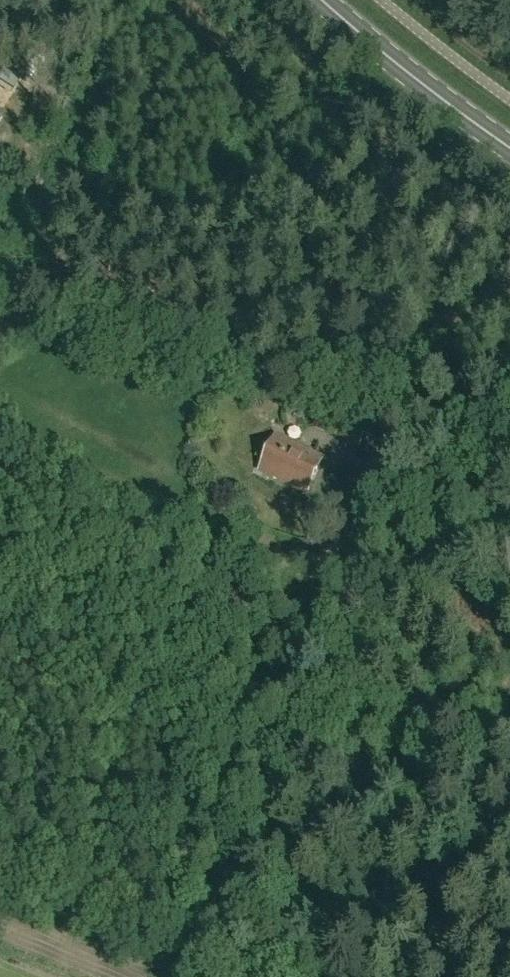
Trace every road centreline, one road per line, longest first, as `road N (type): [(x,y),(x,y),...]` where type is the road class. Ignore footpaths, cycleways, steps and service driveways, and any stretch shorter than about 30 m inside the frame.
road 1 (track): [(0,468),(239,600),(257,621),(251,779),(187,976)]
road 2 (track): [(249,606),(259,577),(282,551),(335,556),(380,471),(509,401)]
road 3 (primary): [(509,145),(316,0)]

